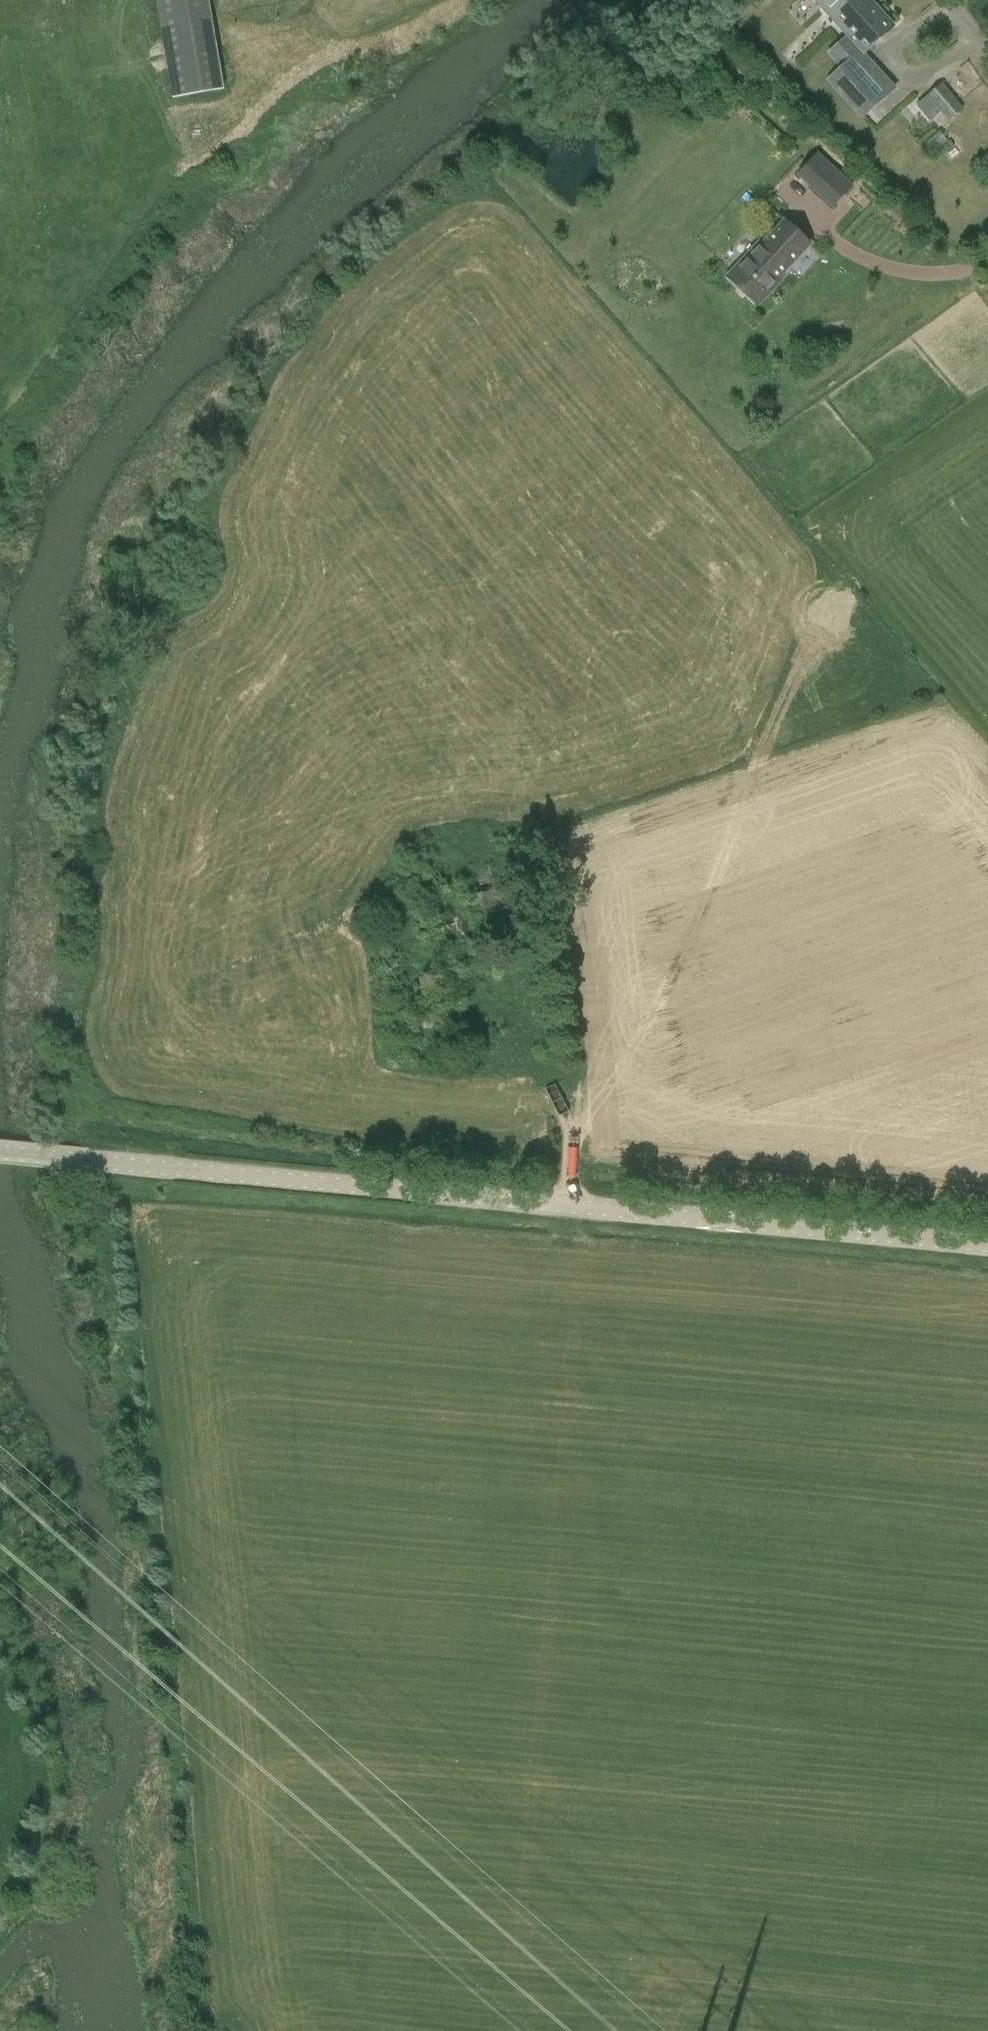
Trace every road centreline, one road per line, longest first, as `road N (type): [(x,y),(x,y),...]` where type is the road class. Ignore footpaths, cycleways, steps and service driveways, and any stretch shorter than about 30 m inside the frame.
road 1 (unclassified): [(987,1245),(0,1151)]

